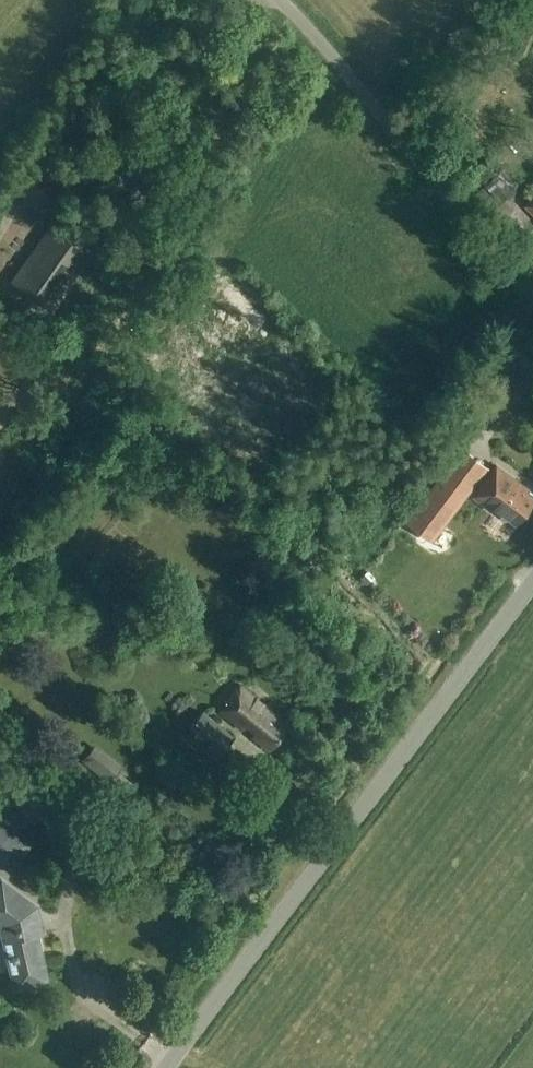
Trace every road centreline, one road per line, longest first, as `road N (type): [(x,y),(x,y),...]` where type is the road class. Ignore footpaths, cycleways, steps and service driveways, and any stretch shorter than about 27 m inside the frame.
road 1 (unclassified): [(532,582),(165,1067)]
road 2 (unclassified): [(532,296),(277,0)]

